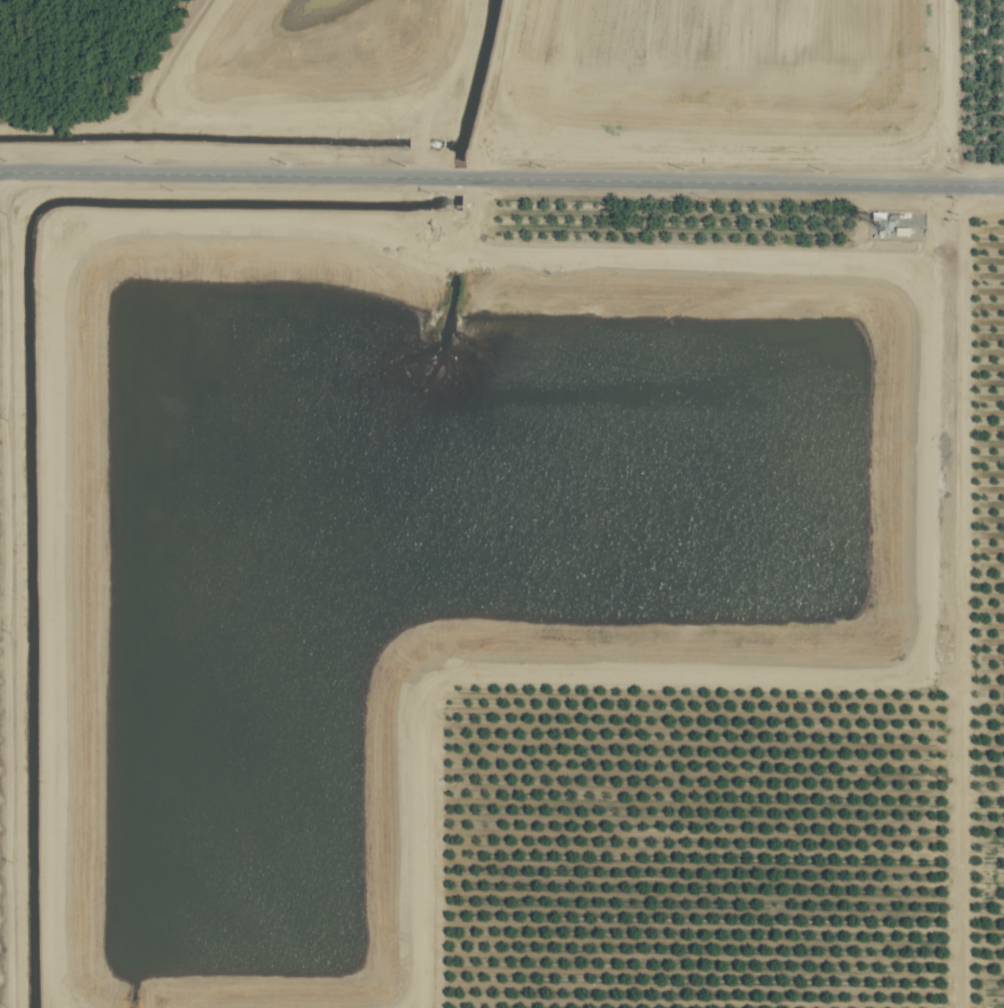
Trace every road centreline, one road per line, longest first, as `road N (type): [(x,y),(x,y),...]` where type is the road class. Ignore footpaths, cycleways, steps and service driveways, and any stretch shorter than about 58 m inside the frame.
road 1 (residential): [(1003,187),(0,172)]

